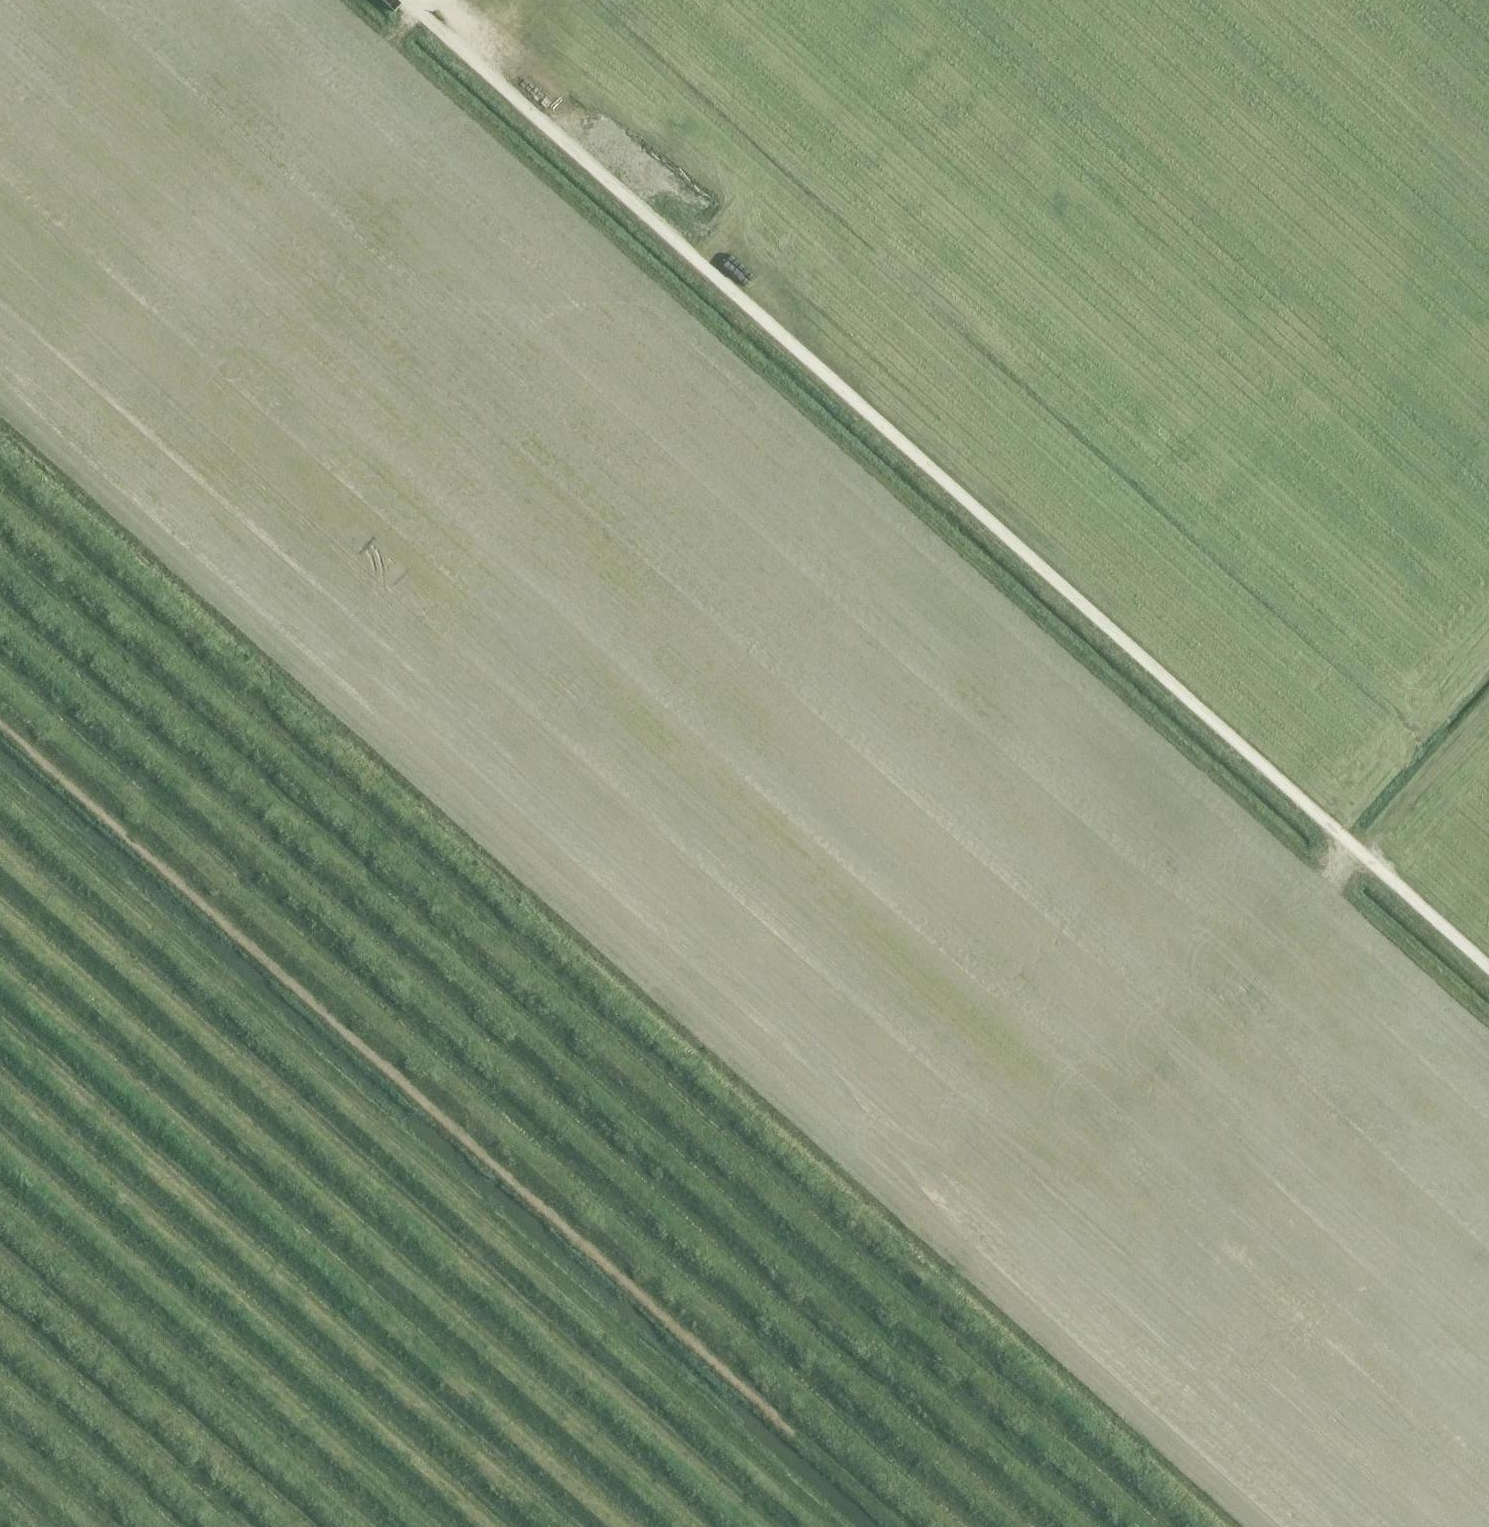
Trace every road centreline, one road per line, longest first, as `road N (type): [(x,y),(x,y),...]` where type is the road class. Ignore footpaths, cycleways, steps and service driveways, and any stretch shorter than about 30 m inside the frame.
road 1 (track): [(423,15),(1488,969)]

